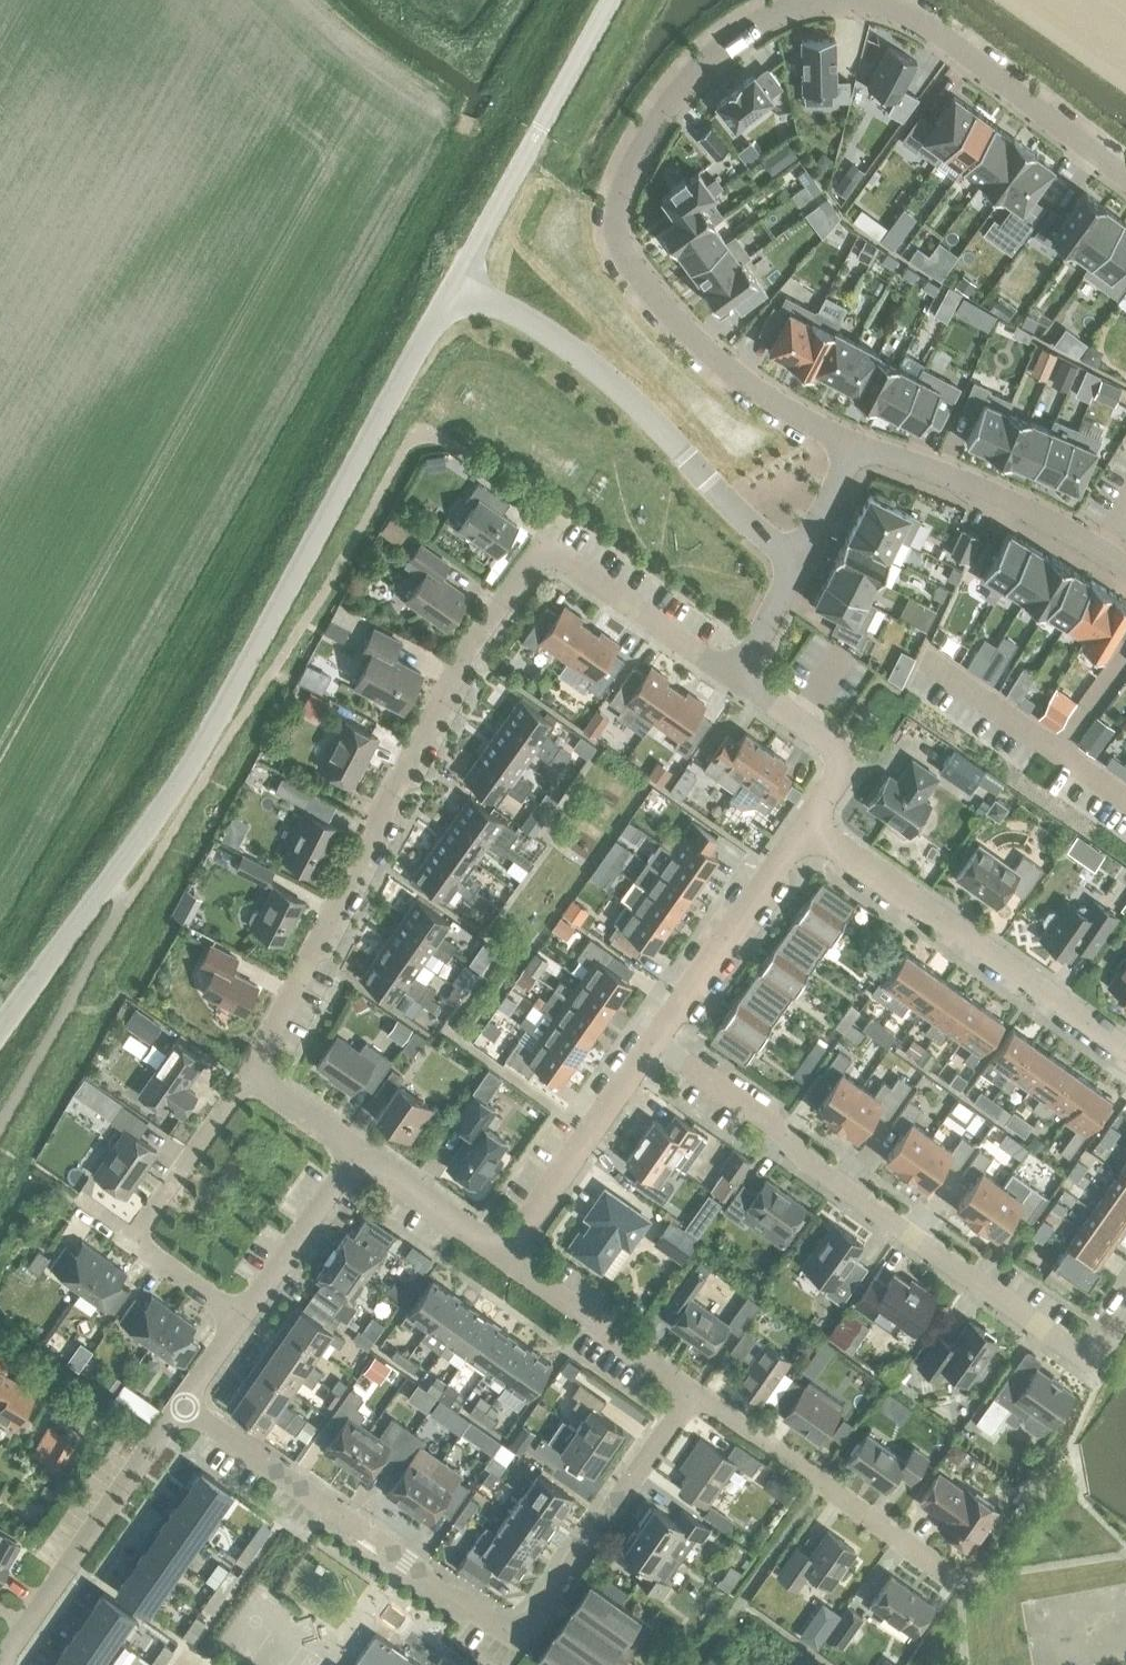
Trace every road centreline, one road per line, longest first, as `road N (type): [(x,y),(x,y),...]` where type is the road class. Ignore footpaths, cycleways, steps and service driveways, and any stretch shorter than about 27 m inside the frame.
road 1 (residential): [(1125,171),(934,29),(862,1),(776,13),(698,55),(619,189),(619,242),(667,313),(767,400),(848,445)]
road 2 (unclassified): [(0,1030),(202,751),(453,286)]
road 3 (residential): [(184,1406),(518,1635),(691,1393)]
road 4 (residential): [(251,1077),(480,635),(552,542)]
road 5 (residential): [(1125,1314),(1099,1349),(651,1042)]
road 6 (unclassified): [(453,286),(560,344),(791,564)]
road 7 (residential): [(1125,1047),(810,830)]
road 8 (residential): [(964,1585),(691,1393)]
road 9 (unclassified): [(453,286),(611,0)]
road 10 (residential): [(9,1664),(184,1406)]
road 11 (residential): [(848,445),(988,488),(1125,562)]
road 12 (residential): [(651,1042),(810,830)]
road 13 (residential): [(508,1261),(651,1042)]
road 14 (residential): [(737,676),(552,542)]
road 15 (residential): [(691,1393),(508,1261)]
road 16 (residential): [(810,830),(851,758),(737,676)]
road 17 (residential): [(251,1077),(134,1243)]
road 18 (residential): [(246,1319),(361,1155)]
road 19 (residential): [(508,1261),(361,1155)]
road 20 (residential): [(246,1319),(134,1243)]
road 21 (residential): [(361,1155),(251,1077)]
road 22 (residential): [(848,445),(791,564)]
road 23 (residential): [(791,564),(737,676)]

